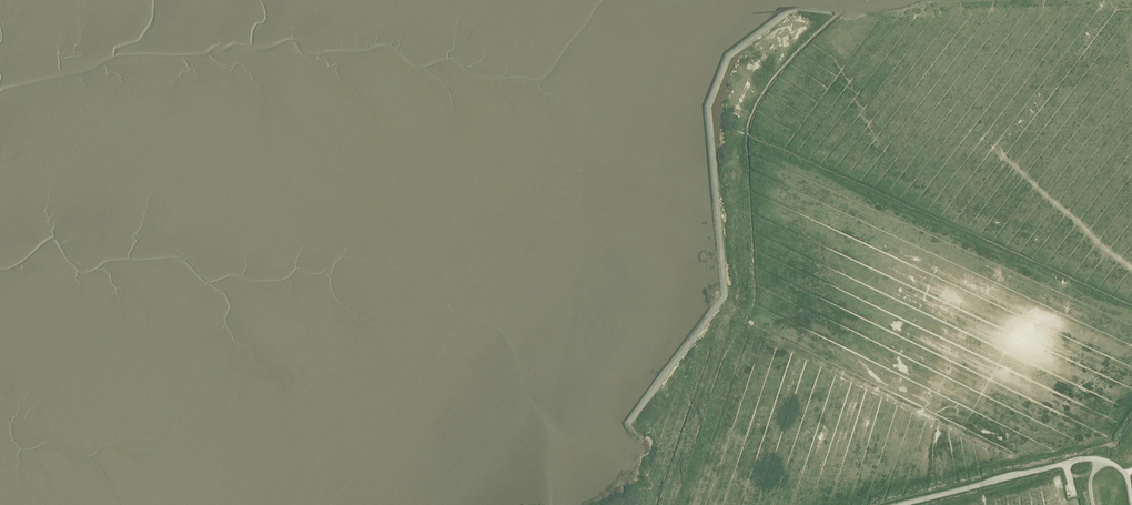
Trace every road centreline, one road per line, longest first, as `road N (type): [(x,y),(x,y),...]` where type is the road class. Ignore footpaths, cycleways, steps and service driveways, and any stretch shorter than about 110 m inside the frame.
road 1 (track): [(1131,499),(1123,471),(1094,458),(900,504)]

